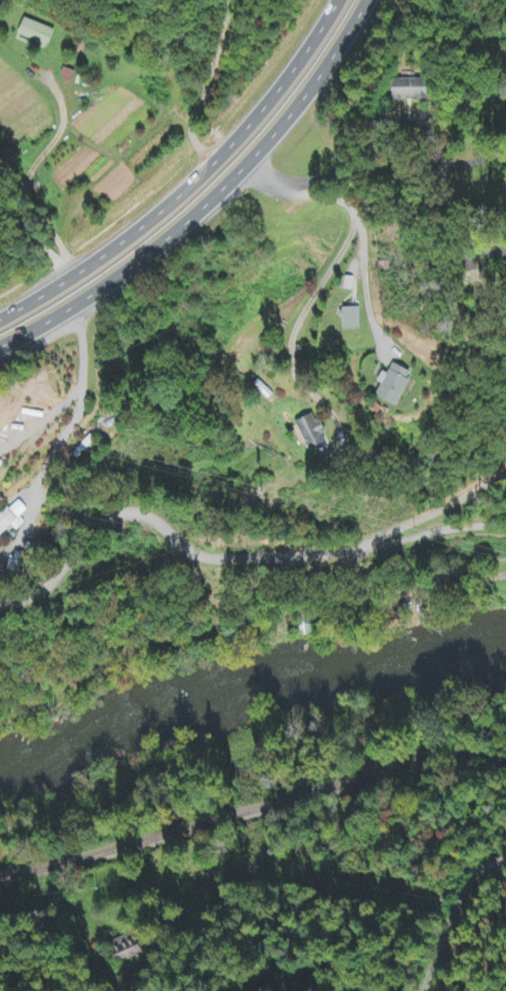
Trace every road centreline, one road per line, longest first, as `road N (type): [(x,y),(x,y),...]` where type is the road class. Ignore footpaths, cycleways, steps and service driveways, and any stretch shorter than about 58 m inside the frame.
road 1 (trunk): [(0,343),(97,283),(256,154),(312,88),(366,0)]
road 2 (trunk): [(339,0),(233,145),(146,221),(0,317)]
road 3 (residential): [(505,535),(414,536),(300,564),(344,528),(411,519),(505,475)]
road 4 (residential): [(256,154),(285,182),(346,202),(354,222),(306,293),(287,342),(291,374),(328,412)]
road 5 (residential): [(300,564),(189,552),(131,511),(39,579),(0,590)]
road 6 (residential): [(302,184),(430,169),(505,149)]

